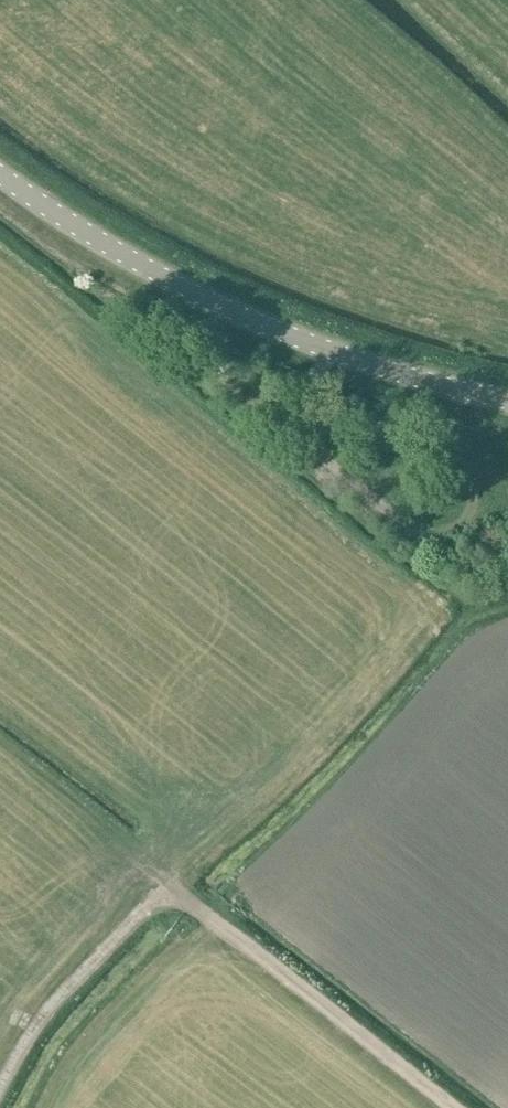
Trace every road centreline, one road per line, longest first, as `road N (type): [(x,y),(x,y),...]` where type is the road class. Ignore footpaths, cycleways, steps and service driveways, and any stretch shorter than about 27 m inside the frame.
road 1 (tertiary): [(507,398),(326,344),(214,299),(0,175)]

